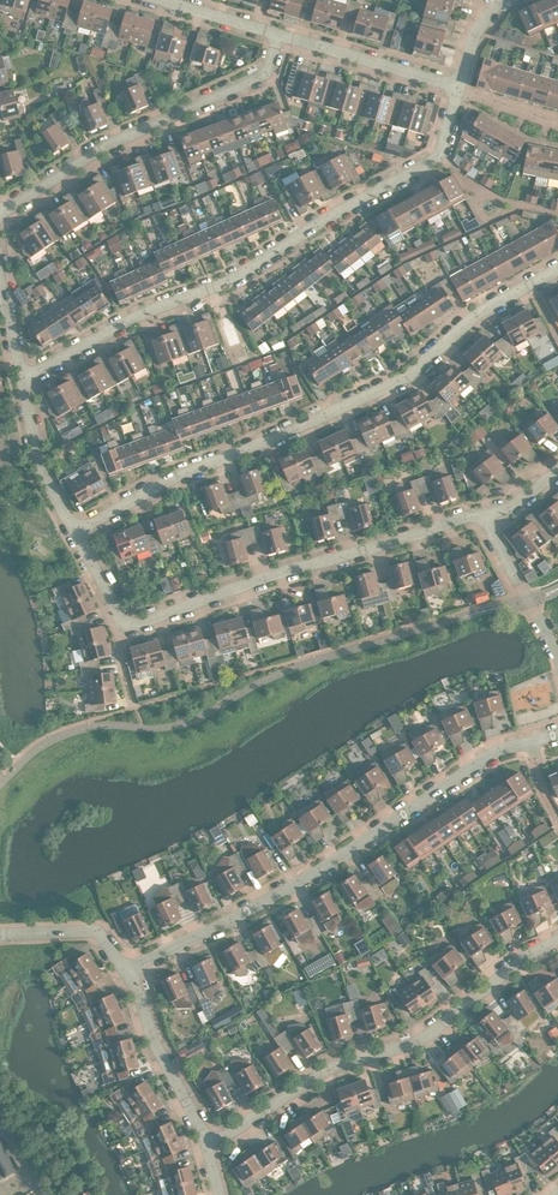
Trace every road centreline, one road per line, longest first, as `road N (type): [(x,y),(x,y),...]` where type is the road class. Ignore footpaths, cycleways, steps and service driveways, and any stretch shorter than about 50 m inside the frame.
road 1 (residential): [(74,533),(398,383),(481,314),(557,270)]
road 2 (residential): [(22,380),(126,319),(225,284),(436,161),(458,89)]
road 3 (residential): [(126,973),(312,877),(499,750),(557,733)]
road 4 (residential): [(208,1146),(331,1068),(416,1044),(532,951),(557,939)]
road 5 (residential): [(124,626),(484,517)]
road 6 (residential): [(0,213),(85,159),(267,72),(278,36)]
road 7 (residential): [(208,1146),(152,1043),(126,973)]
road 8 (residential): [(458,89),(278,36)]
road 9 (residential): [(74,533),(39,471),(22,380)]
road 10 (residential): [(484,517),(557,654)]
road 11 (residential): [(126,973),(99,930),(0,932)]
road 12 (residential): [(278,36),(155,0)]

